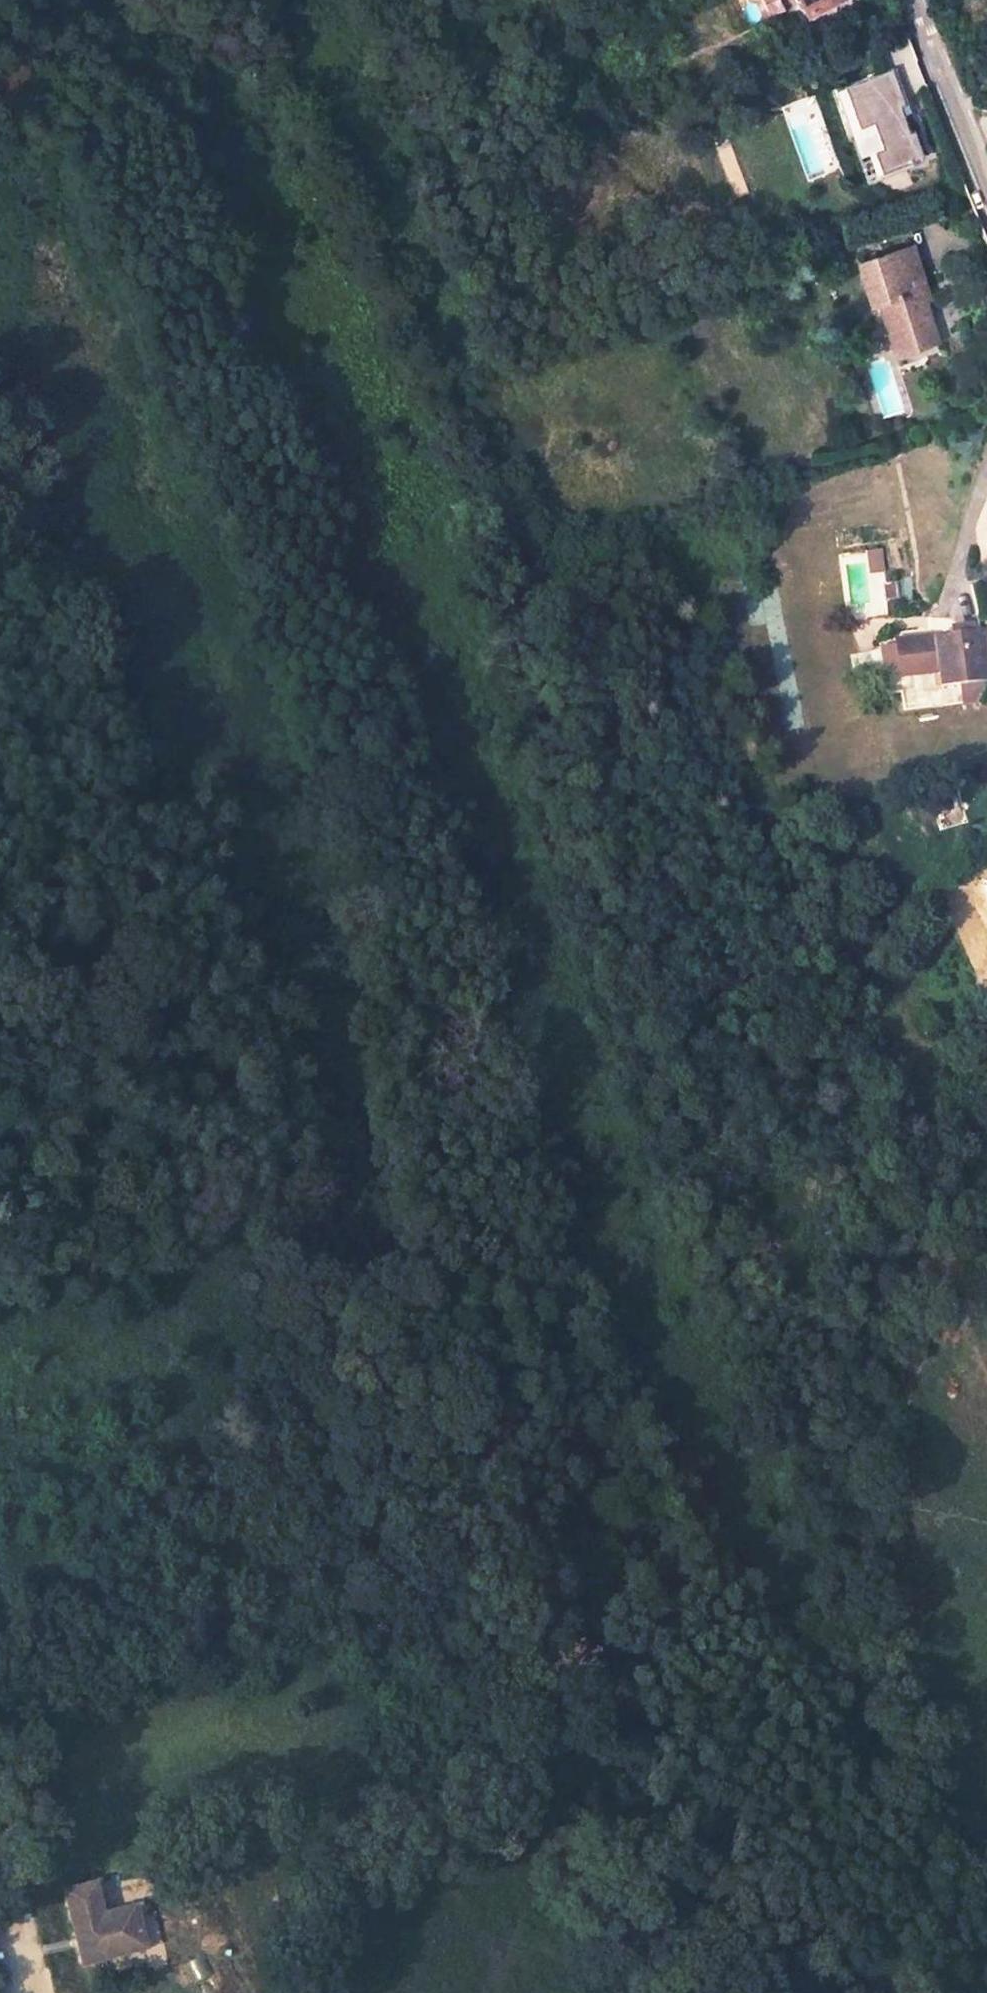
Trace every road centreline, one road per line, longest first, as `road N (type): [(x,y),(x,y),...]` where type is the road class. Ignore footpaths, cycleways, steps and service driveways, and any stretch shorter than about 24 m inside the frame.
road 1 (residential): [(902,0),(986,194)]

